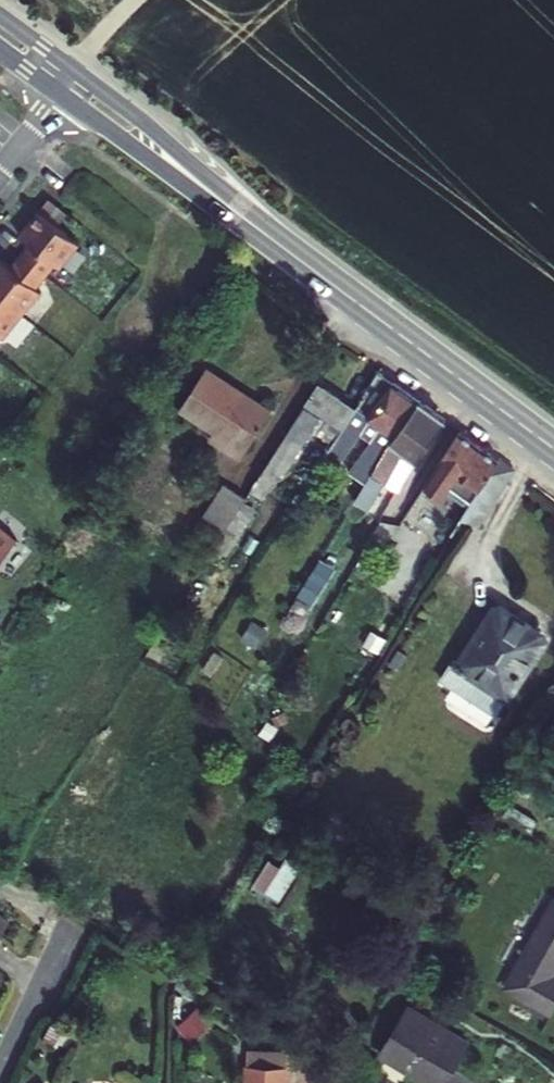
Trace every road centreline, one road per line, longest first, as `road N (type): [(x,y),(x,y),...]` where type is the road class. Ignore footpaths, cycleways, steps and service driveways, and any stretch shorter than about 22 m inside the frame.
road 1 (secondary): [(553,451),(71,85)]
road 2 (residential): [(72,916),(0,1071)]

